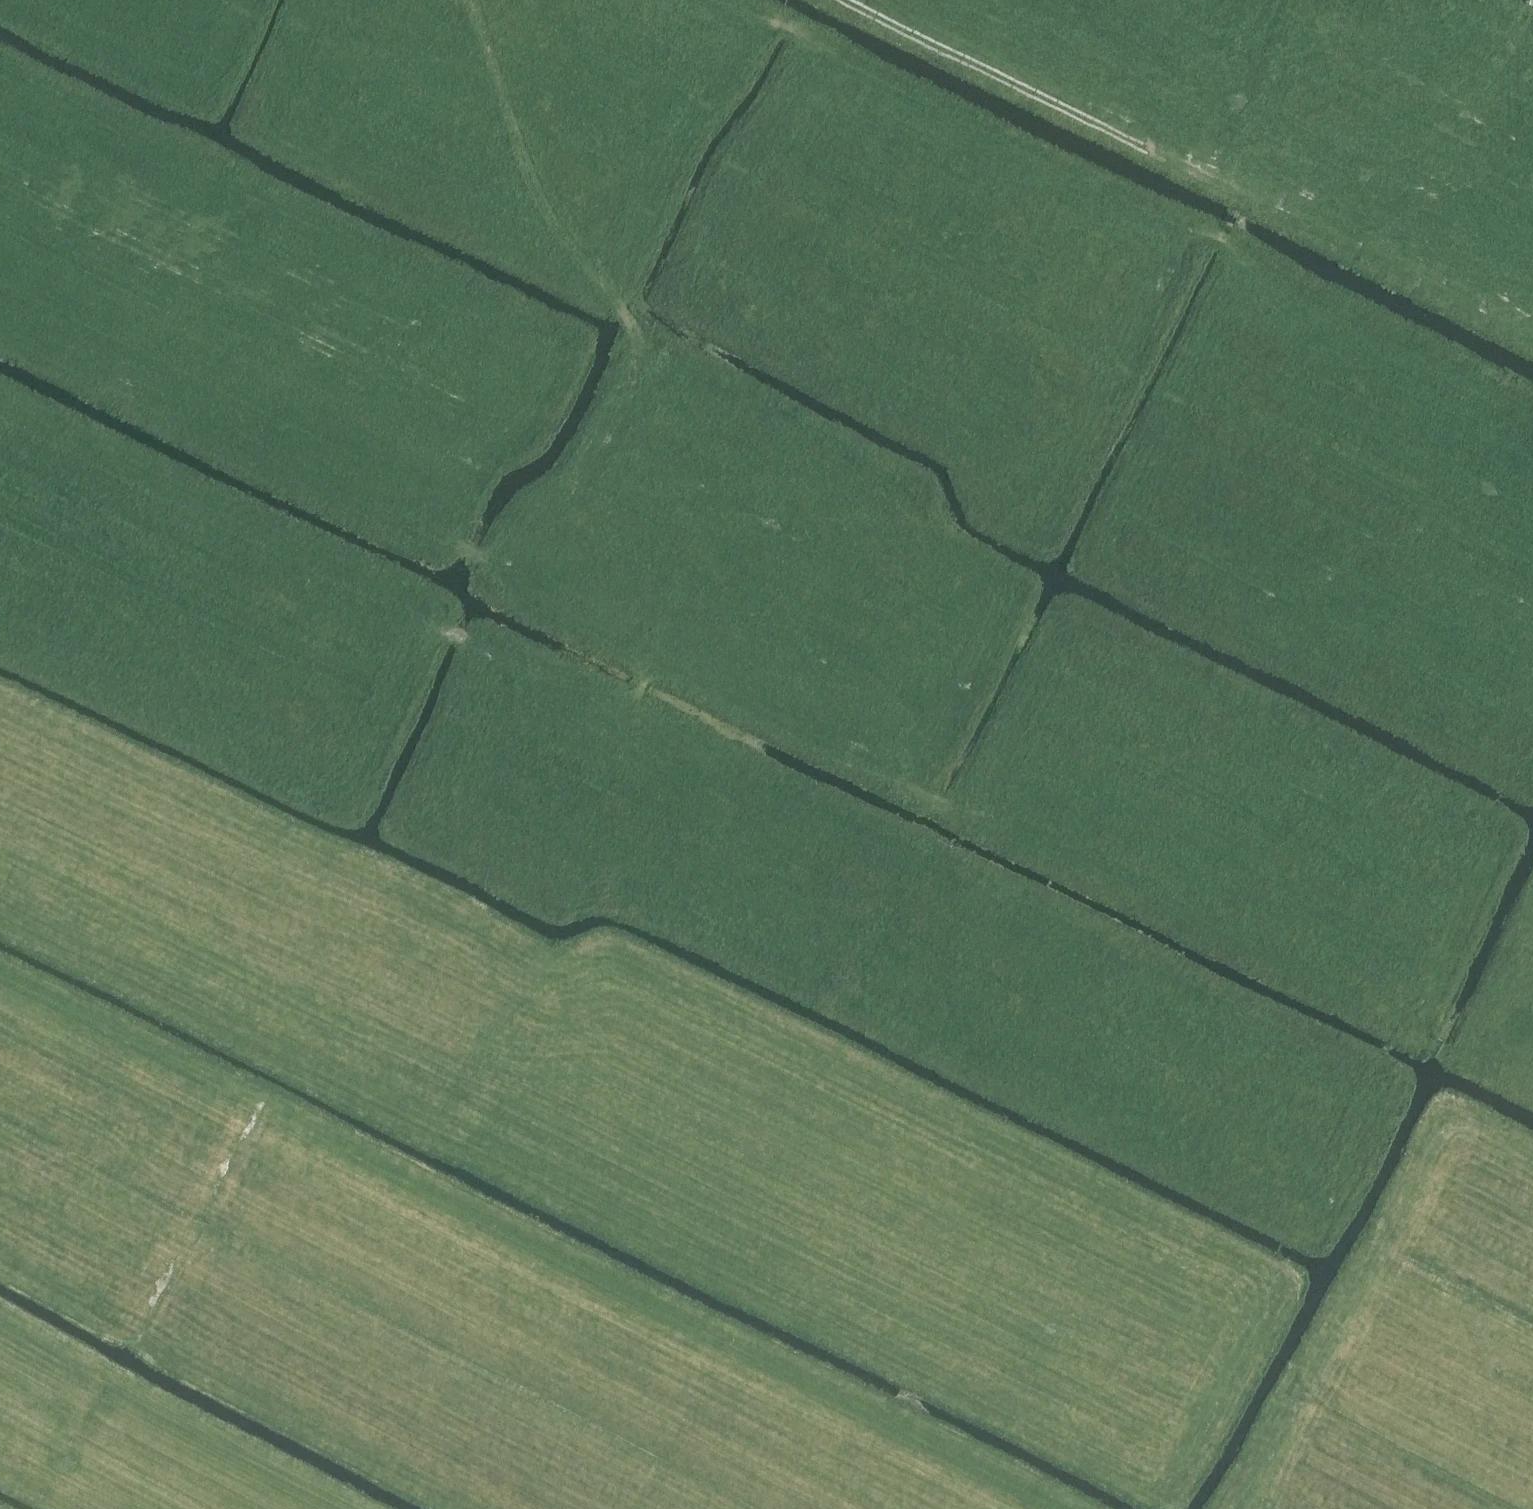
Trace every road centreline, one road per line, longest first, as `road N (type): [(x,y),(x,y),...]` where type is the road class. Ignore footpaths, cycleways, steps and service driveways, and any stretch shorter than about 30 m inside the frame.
road 1 (track): [(843,0),(1153,153)]

